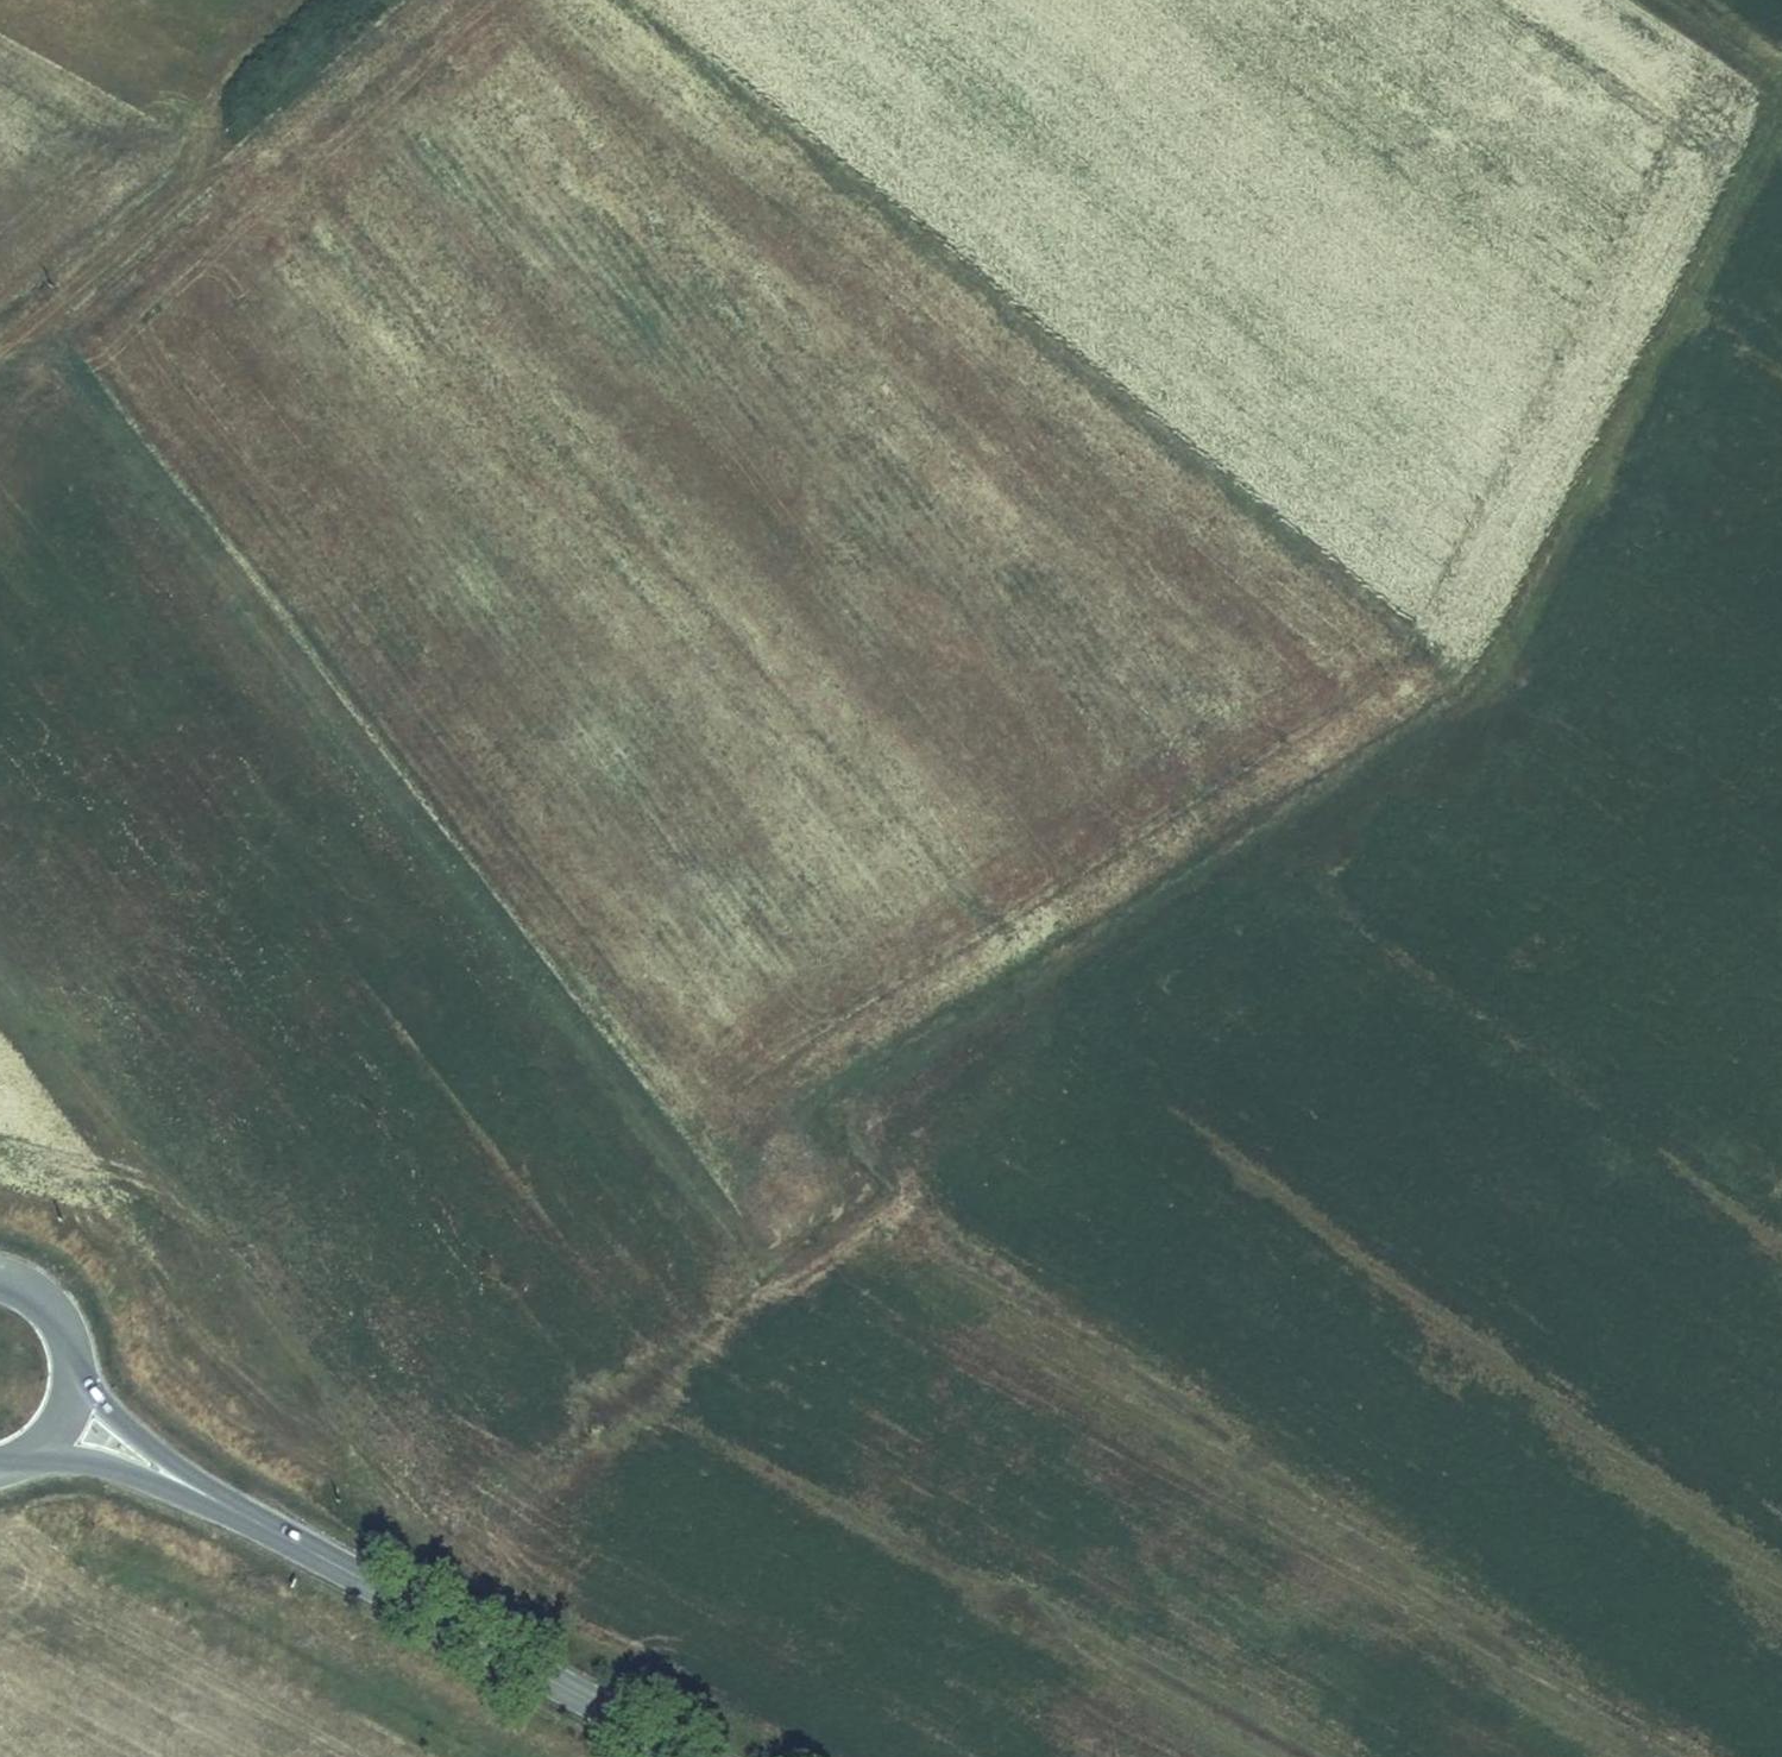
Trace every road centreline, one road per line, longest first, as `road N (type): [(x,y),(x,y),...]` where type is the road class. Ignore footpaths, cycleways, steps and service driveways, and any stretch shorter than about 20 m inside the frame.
road 1 (secondary): [(22,1466),(121,1469),(290,1551),(376,1582)]
road 2 (secondary): [(699,1756),(376,1582)]
road 3 (secondary): [(376,1582),(149,1436),(79,1374)]
road 4 (secondary): [(79,1374),(58,1311),(33,1288),(0,1273)]

